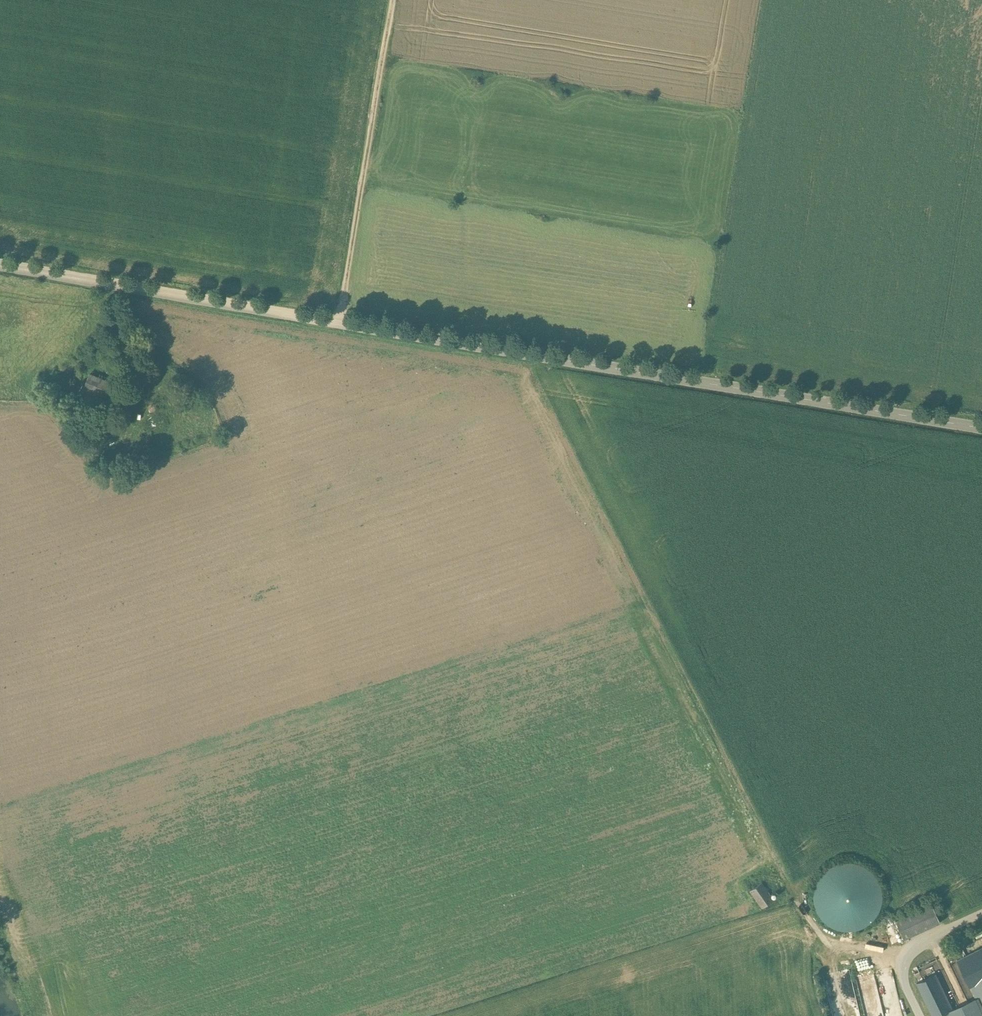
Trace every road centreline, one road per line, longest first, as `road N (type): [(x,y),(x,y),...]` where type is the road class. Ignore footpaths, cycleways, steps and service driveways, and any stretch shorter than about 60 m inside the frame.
road 1 (tertiary): [(981,429),(0,264)]
road 2 (track): [(340,325),(394,0)]

